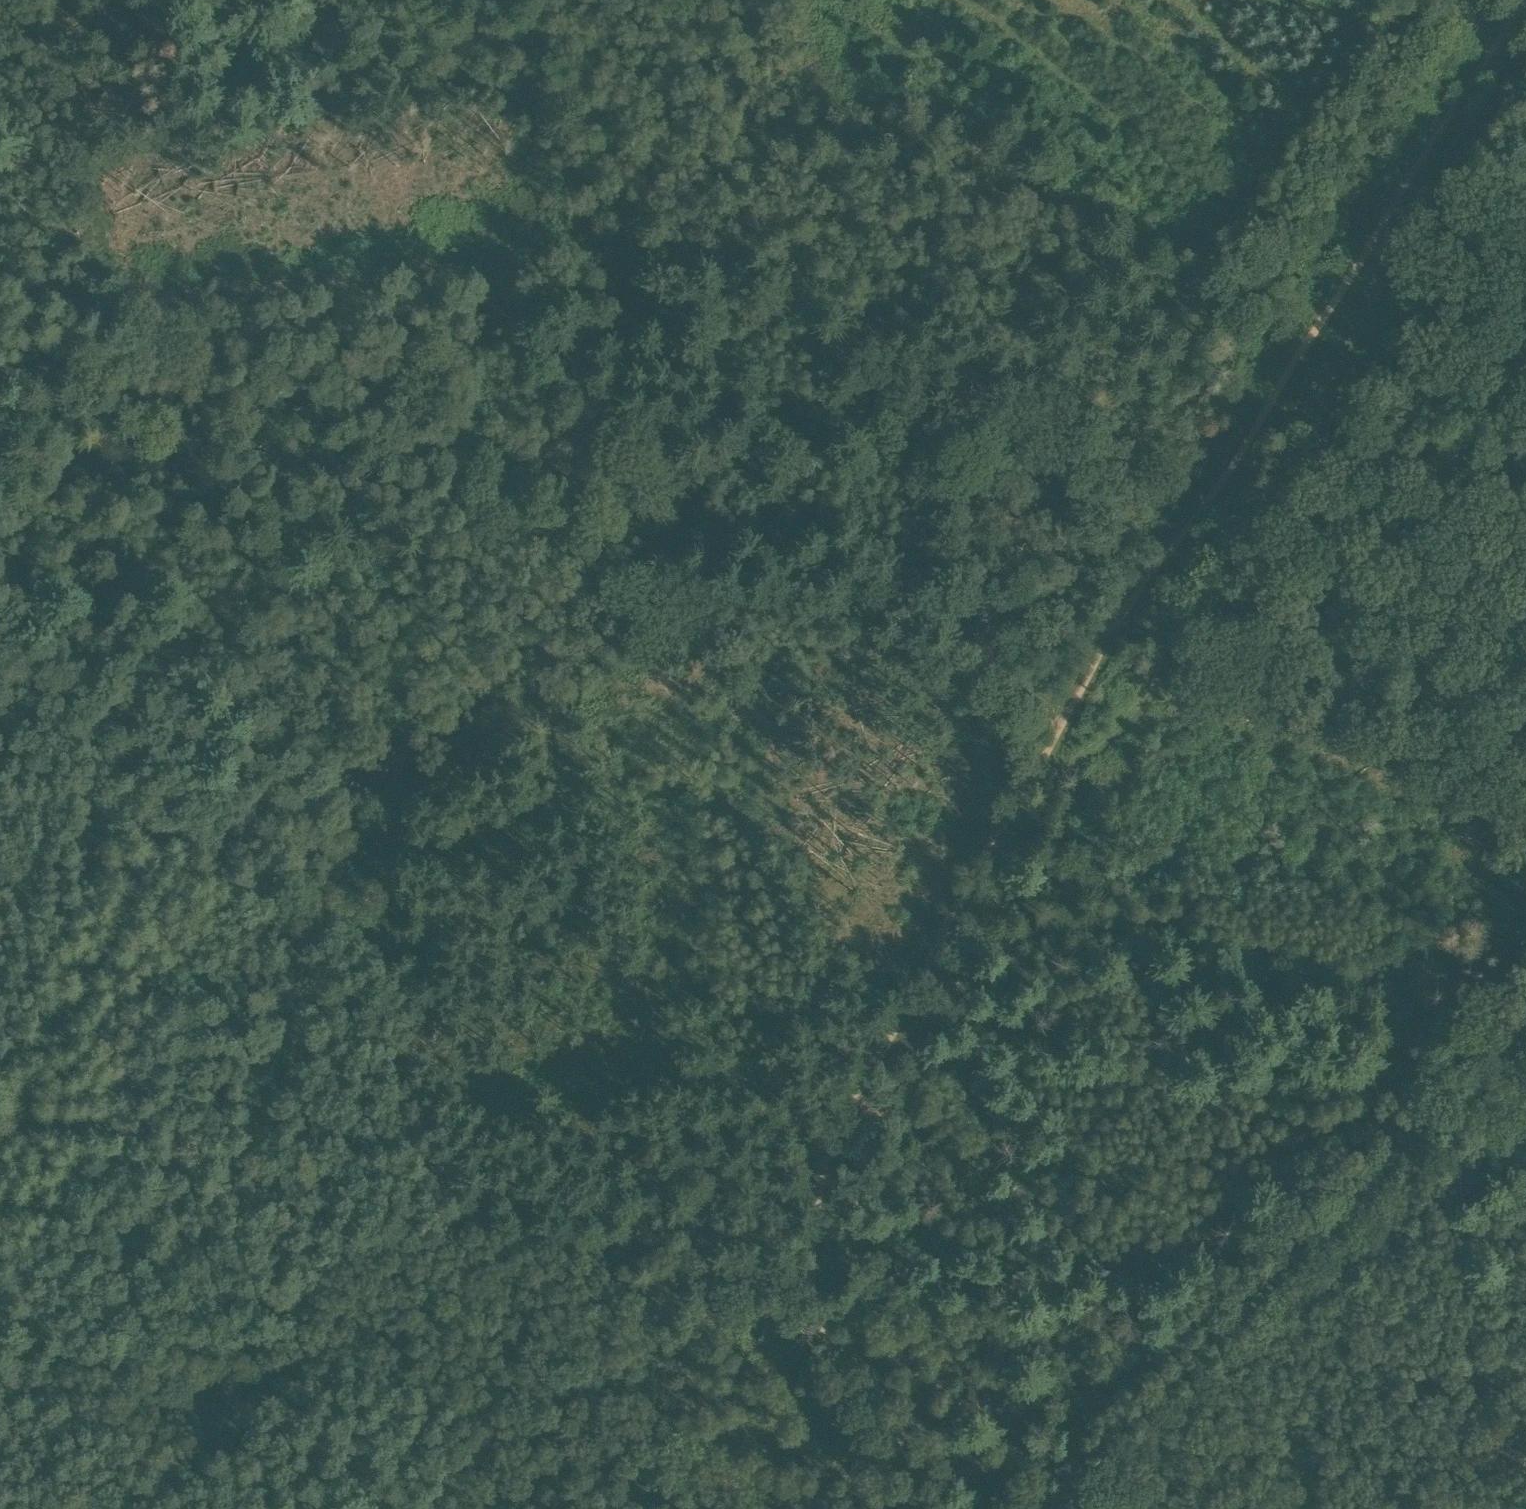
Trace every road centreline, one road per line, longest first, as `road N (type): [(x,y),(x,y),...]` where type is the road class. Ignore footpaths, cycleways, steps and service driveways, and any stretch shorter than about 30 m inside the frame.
road 1 (track): [(1117,632),(888,1042),(820,1188),(811,1240),(818,1321),(871,1479),(871,1508)]
road 2 (track): [(1525,0),(1117,632)]

